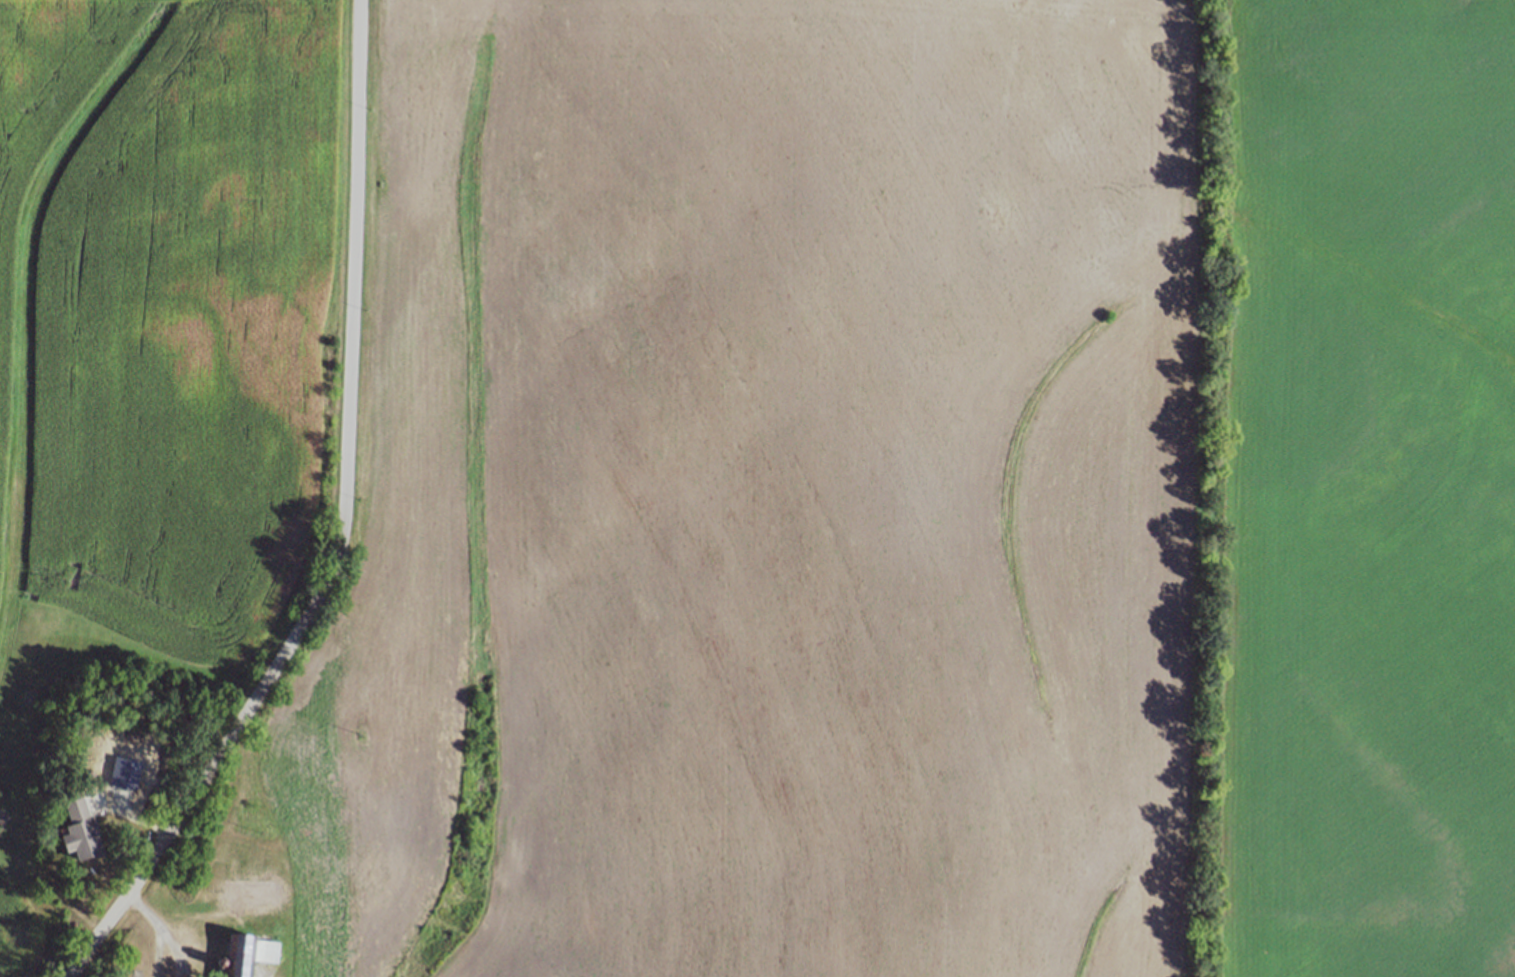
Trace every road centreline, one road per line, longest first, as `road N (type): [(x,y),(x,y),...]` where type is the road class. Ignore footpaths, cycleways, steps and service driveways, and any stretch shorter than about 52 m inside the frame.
road 1 (residential): [(72,976),(281,663),(336,559),(358,0)]

